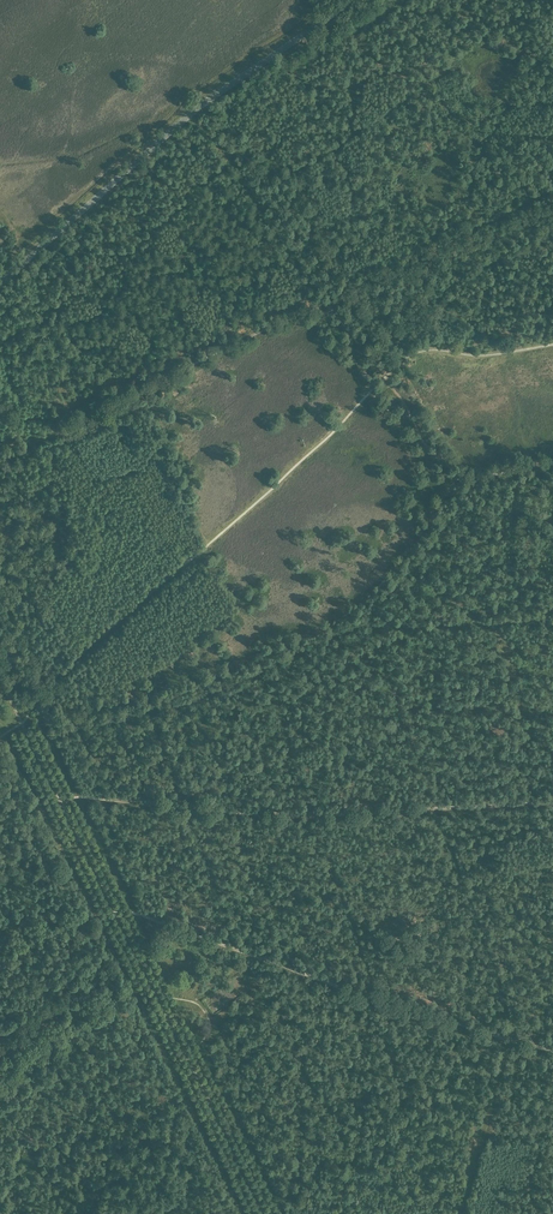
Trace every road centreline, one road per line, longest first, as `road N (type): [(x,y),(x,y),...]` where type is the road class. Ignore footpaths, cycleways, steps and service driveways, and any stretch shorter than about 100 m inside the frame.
road 1 (track): [(457,476),(431,456),(406,406),(326,305),(0,457)]
road 2 (track): [(457,476),(391,576),(346,616),(170,694),(24,730)]
road 3 (track): [(552,804),(315,818),(57,796)]
road 4 (track): [(119,920),(141,913),(552,1052)]
road 5 (tertiary): [(0,284),(191,114),(356,0)]
road 6 (track): [(305,0),(297,24),(192,93),(40,230),(19,236),(0,214)]
road 7 (track): [(119,920),(263,1213)]
road 8 (track): [(119,920),(0,992)]
road 9 (track): [(57,796),(119,920)]

